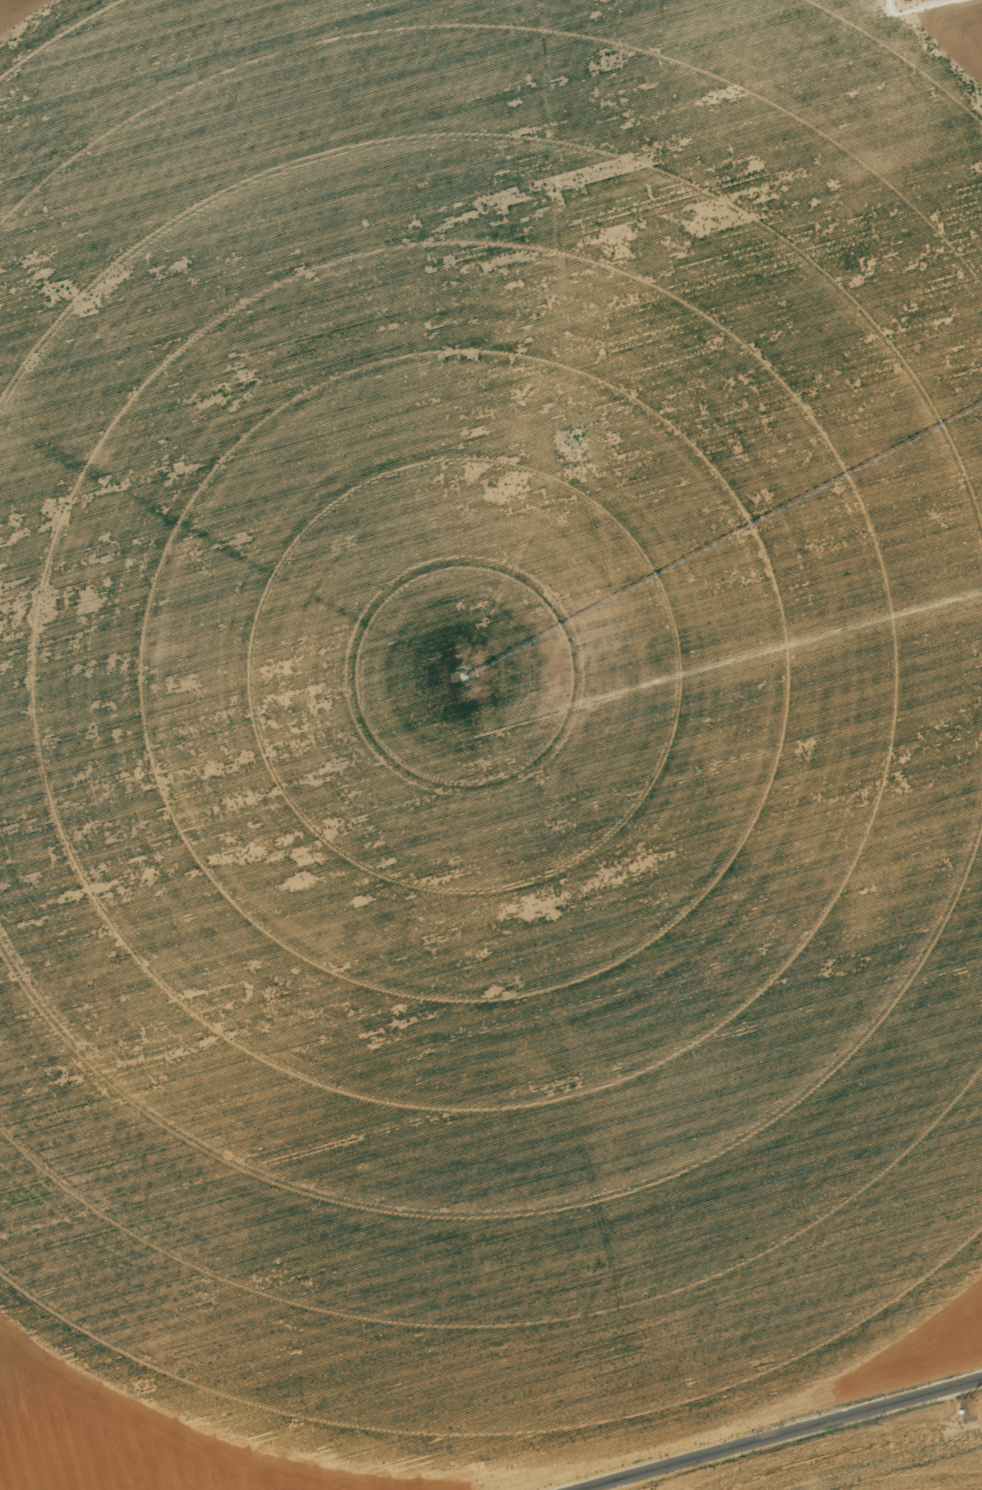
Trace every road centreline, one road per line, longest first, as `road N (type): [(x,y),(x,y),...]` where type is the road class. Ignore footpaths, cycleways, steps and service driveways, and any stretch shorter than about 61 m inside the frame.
road 1 (residential): [(561,1489),(981,1375)]

